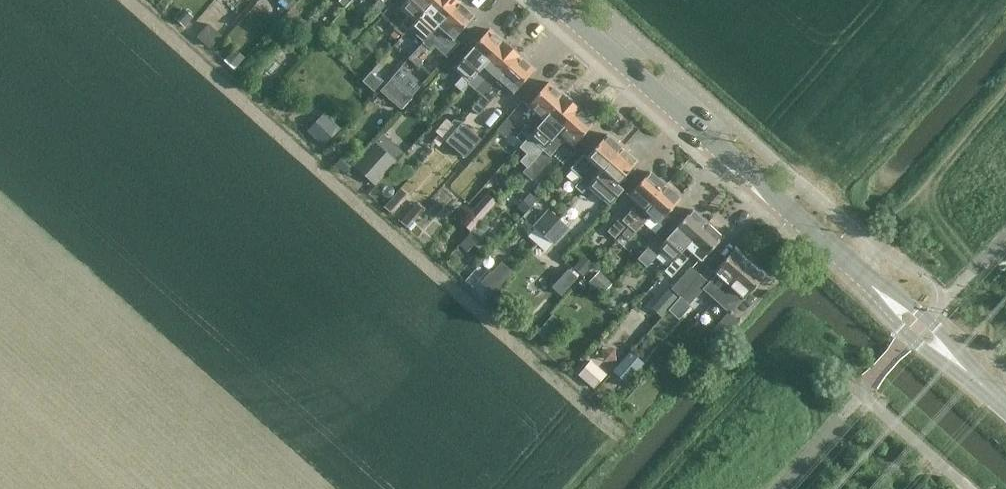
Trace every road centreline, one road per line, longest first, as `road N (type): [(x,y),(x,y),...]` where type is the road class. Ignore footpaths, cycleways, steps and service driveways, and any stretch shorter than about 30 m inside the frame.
road 1 (tertiary): [(861,273),(550,0)]
road 2 (tertiary): [(861,273),(911,336),(984,384)]
road 3 (tertiary): [(984,384),(927,319),(861,273)]

